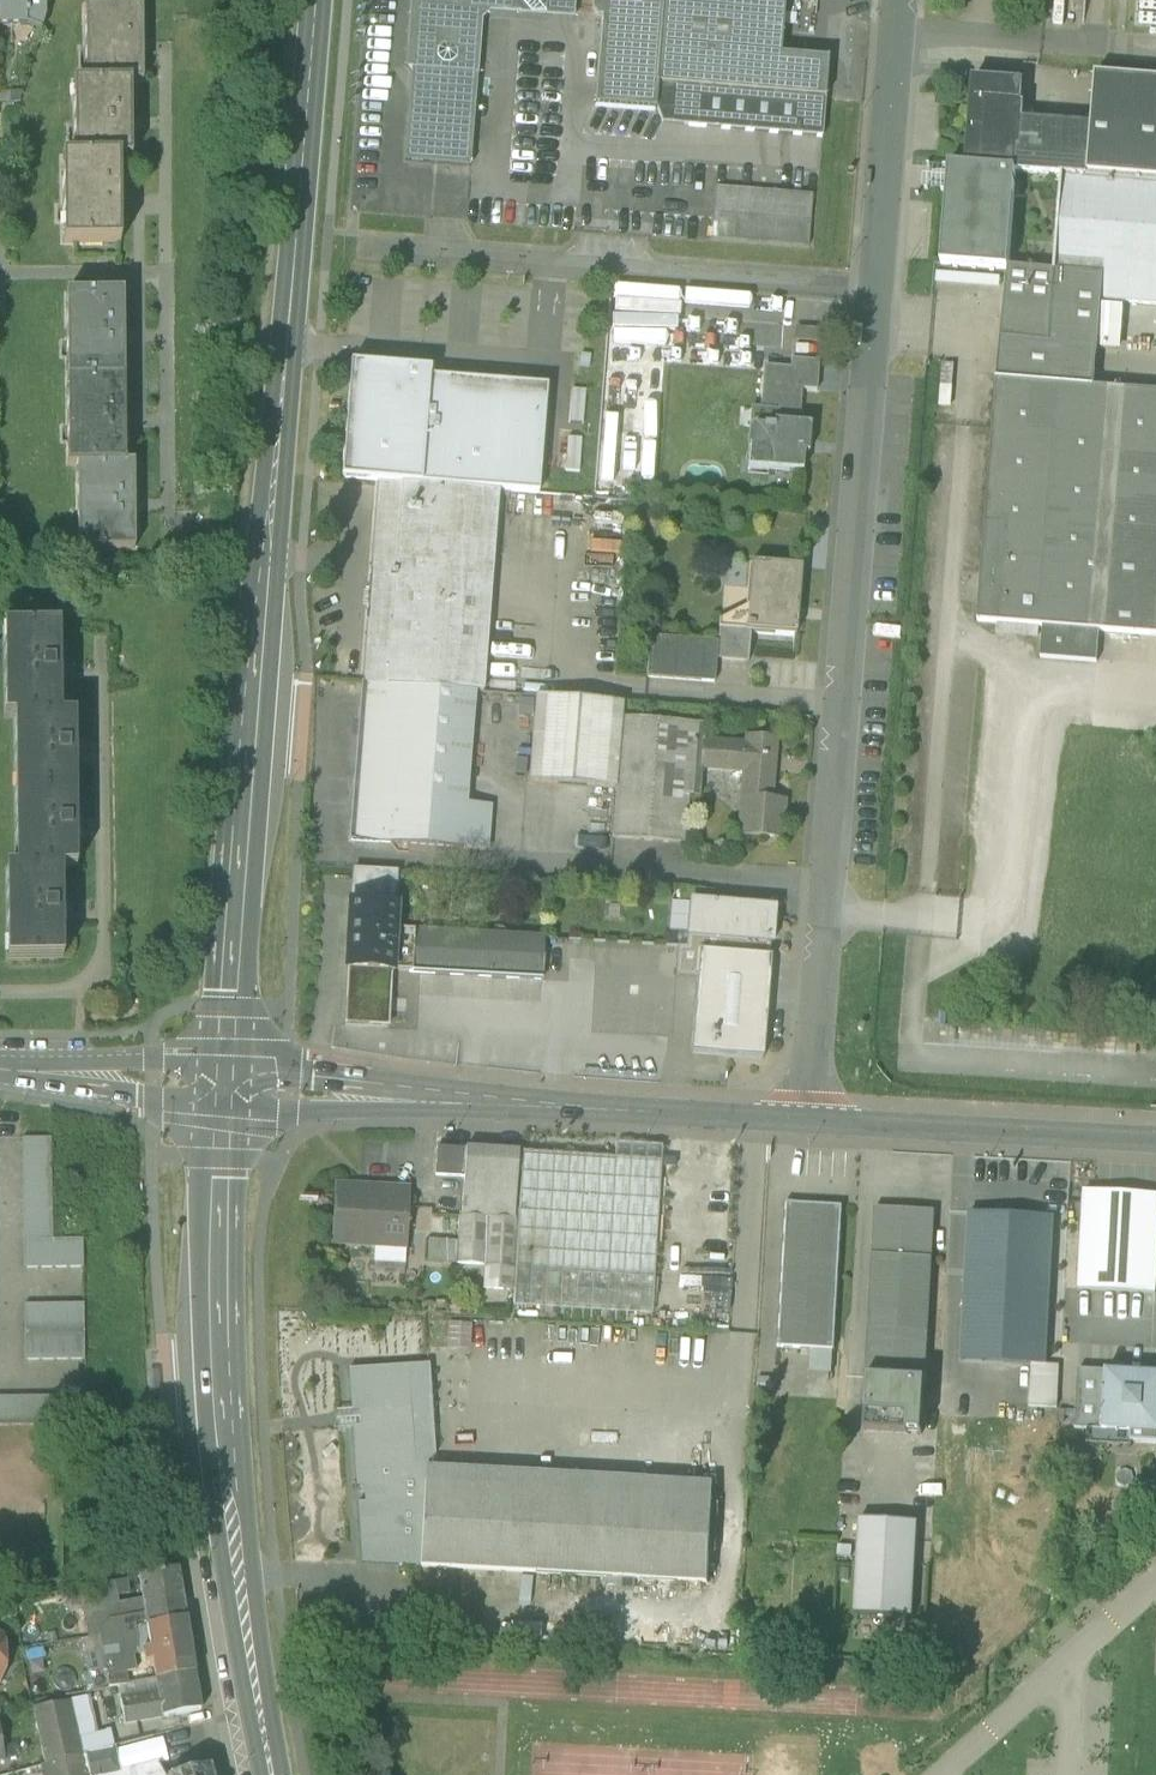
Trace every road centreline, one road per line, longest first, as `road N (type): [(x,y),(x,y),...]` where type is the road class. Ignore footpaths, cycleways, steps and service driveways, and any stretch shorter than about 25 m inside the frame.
road 1 (secondary): [(316,0),(226,1083)]
road 2 (residential): [(809,1122),(876,291)]
road 3 (secondary): [(226,1083),(223,1415),(240,1582),(274,1774)]
road 4 (tertiary): [(809,1122),(226,1083)]
road 5 (residential): [(345,246),(876,291)]
road 6 (tertiary): [(1155,1141),(809,1122)]
road 7 (residential): [(876,291),(899,0)]
road 8 (residential): [(226,1083),(0,1072)]

